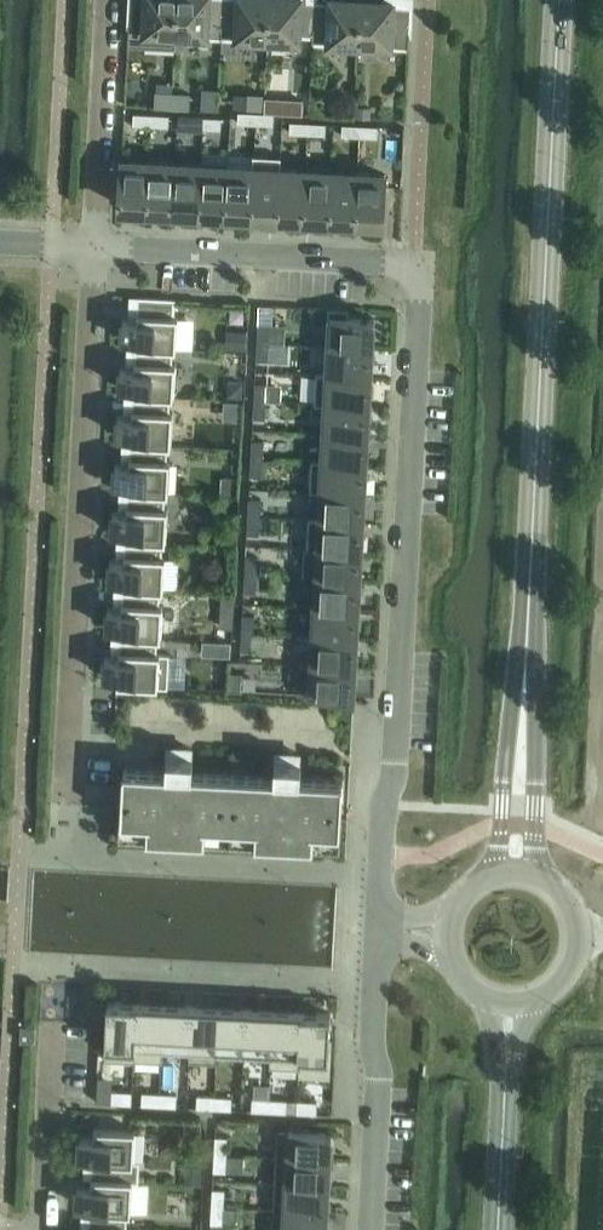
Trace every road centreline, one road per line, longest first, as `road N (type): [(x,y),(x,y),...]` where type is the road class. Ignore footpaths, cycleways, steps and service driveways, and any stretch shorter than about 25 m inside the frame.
road 1 (residential): [(377,931),(383,810),(396,758),(421,265),(94,248)]
road 2 (tertiary): [(527,659),(560,0)]
road 3 (residential): [(65,793),(94,248)]
road 4 (residential): [(371,1229),(377,931)]
road 5 (residential): [(94,248),(108,0)]
road 6 (tertiary): [(532,875),(536,786),(527,659)]
road 7 (tertiary): [(527,659),(504,784),(500,873)]
road 8 (residential): [(42,1229),(53,1026)]
road 9 (tertiary): [(499,1229),(507,1074)]

